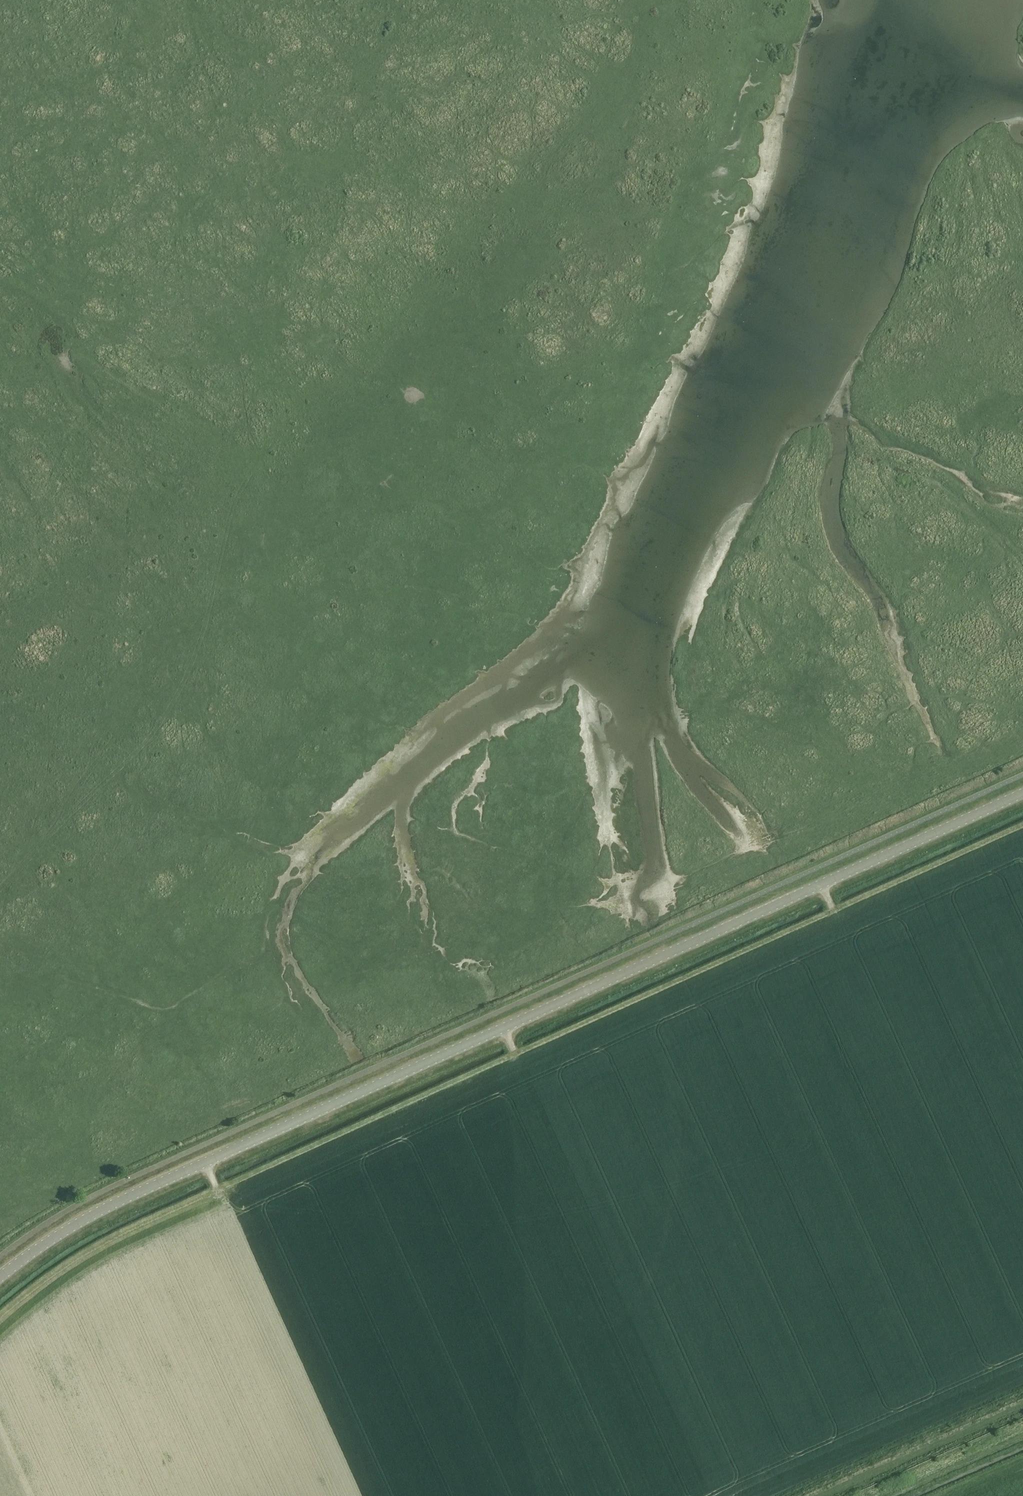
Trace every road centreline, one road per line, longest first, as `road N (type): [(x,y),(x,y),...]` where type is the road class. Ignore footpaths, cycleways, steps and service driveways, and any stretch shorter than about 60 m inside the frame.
road 1 (tertiary): [(0,1278),(104,1207),(1022,792)]
road 2 (track): [(820,1495),(1022,1405)]

